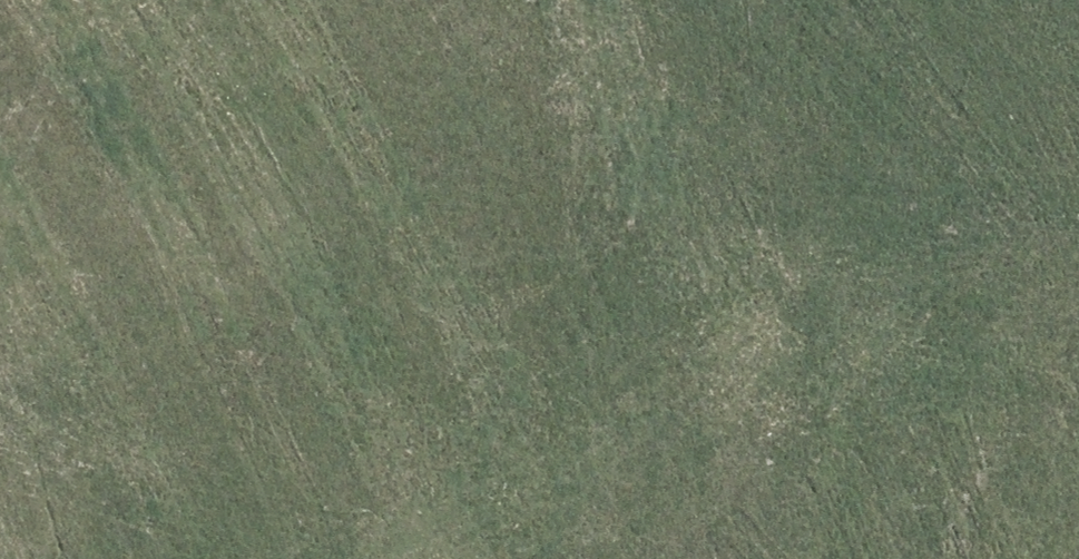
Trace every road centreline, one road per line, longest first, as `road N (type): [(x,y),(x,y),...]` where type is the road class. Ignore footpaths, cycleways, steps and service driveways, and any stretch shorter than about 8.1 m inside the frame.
road 1 (unknown): [(1078,385),(883,408),(742,343),(389,0)]
road 2 (unknown): [(171,558),(696,0)]

